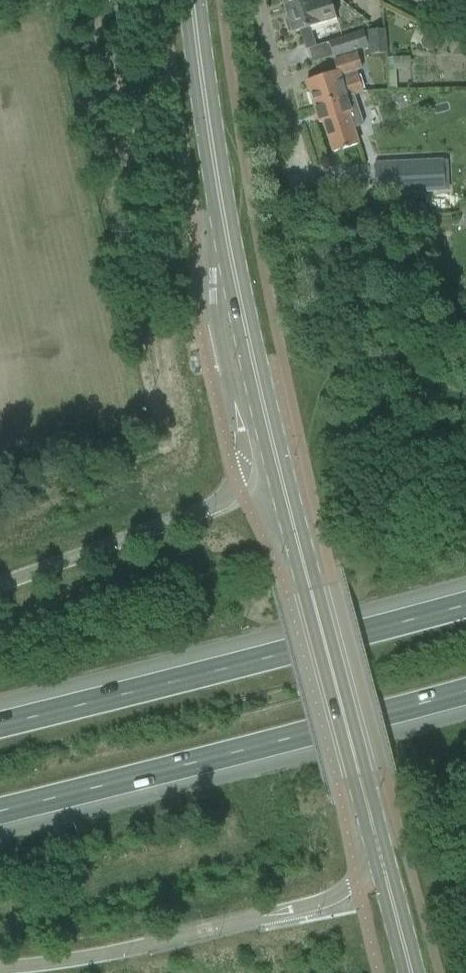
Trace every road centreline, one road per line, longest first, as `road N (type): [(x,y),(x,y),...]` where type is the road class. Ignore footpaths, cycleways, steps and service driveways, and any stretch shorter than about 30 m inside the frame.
road 1 (tertiary): [(411,972),(228,250),(193,0)]
road 2 (motorway): [(465,605),(0,724)]
road 3 (motorway): [(0,812),(465,697)]
road 4 (residential): [(305,173),(260,0)]

